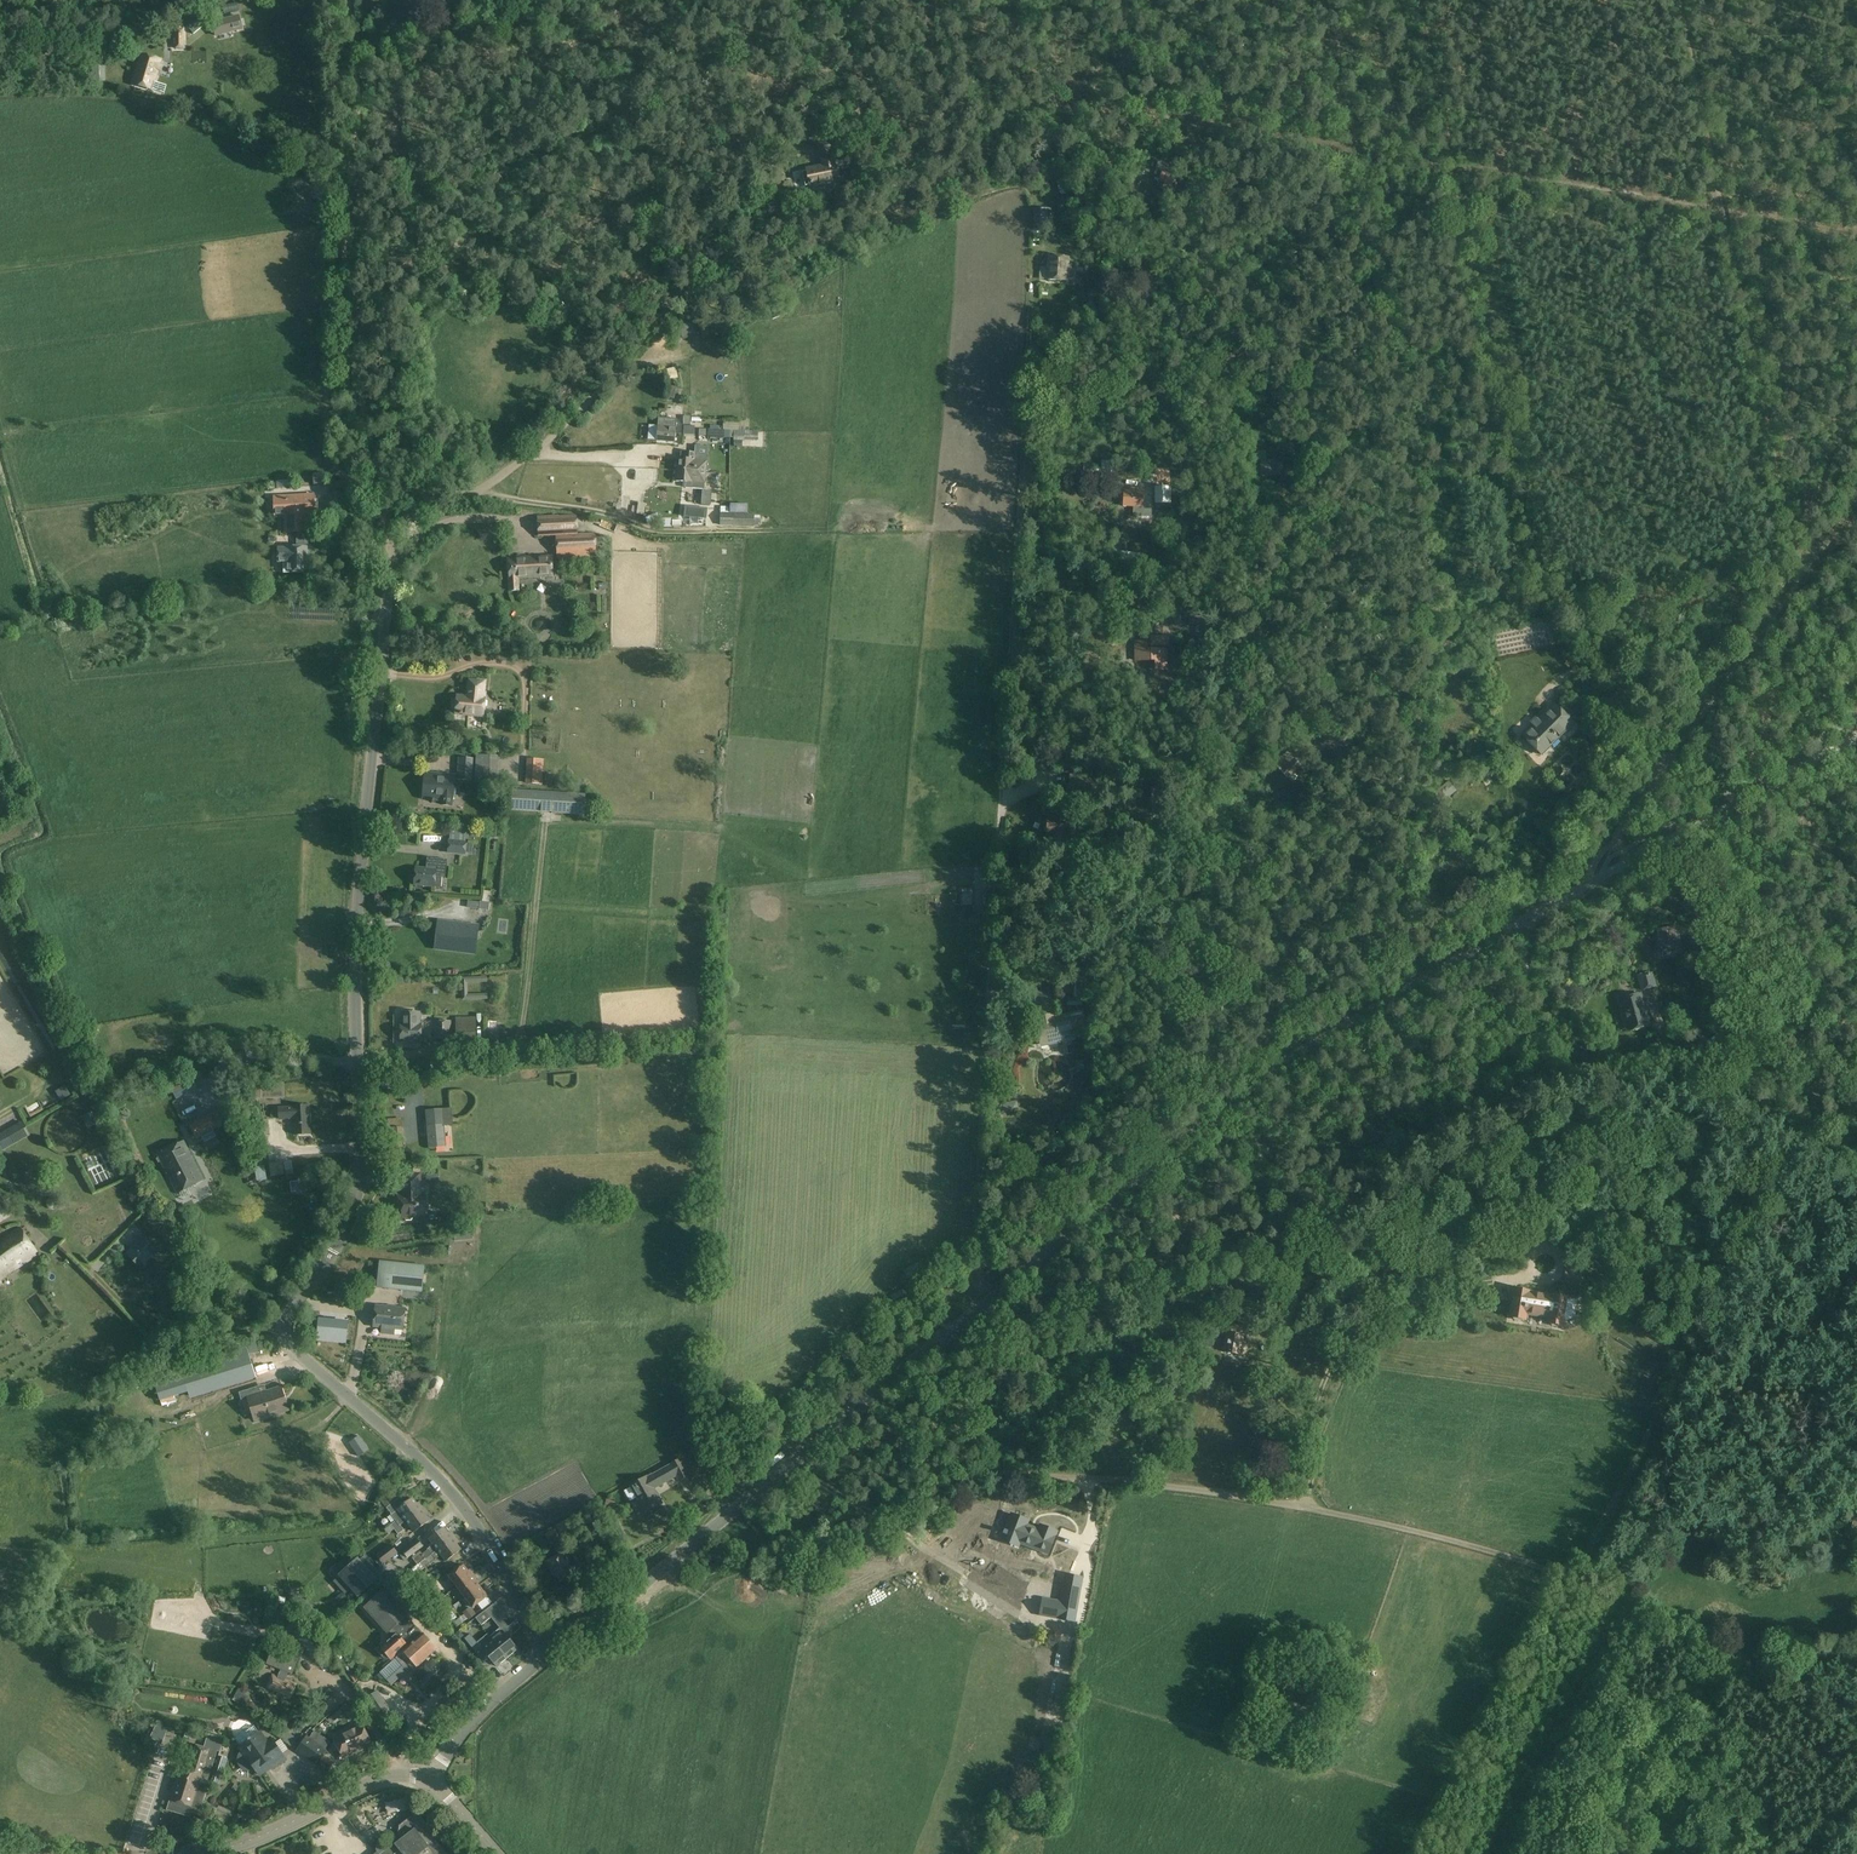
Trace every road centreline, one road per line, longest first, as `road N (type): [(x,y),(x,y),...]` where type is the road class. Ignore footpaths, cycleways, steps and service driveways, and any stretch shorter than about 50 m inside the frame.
road 1 (track): [(1071,1637),(792,1463),(1179,1488),(1408,1530),(1557,1572),(1856,1729)]
road 2 (unclassified): [(546,1654),(741,1506),(1259,1081),(1363,1011),(1588,885)]
road 3 (unclassified): [(546,1654),(479,1527),(429,1468),(294,1349),(284,1329),(341,1239),(360,1183),(356,985),(389,567),(381,490)]
road 4 (track): [(985,1306),(978,1289),(986,1048),(1029,288)]
road 5 (track): [(1856,236),(1142,108),(1063,110),(1024,123),(963,167),(965,200)]
road 6 (track): [(1796,542),(1780,561),(1667,589),(1559,595),(1499,309),(1452,166),(1416,0)]
road 7 (track): [(381,490),(460,495),(492,481),(552,438),(655,324),(688,300),(800,243),(896,229),(965,200)]
road 8 (track): [(1804,577),(1677,0)]
road 9 (track): [(1417,982),(1404,914),(1364,806),(1271,595),(1299,447)]
road 10 (track): [(381,490),(346,290),(358,95),(350,0)]
road 11 (track): [(1588,885),(1594,865),(1856,504)]
road 12 (track): [(1549,1064),(1541,1078),(1367,1125),(1253,1136),(1200,1128)]
road 13 (track): [(1549,1064),(1736,1049),(1856,1029)]
road 14 (track): [(1588,885),(1856,736)]
road 15 (track): [(284,1329),(168,1351),(91,1270),(141,1224)]
road 16 (track): [(1580,1585),(1713,1336)]
road 17 (tertiary): [(206,1853),(382,1777),(431,1779)]
road 18 (track): [(0,40),(69,57),(95,52),(180,0)]
road 19 (unclassified): [(431,1779),(486,1707),(546,1654)]
road 20 (track): [(1524,923),(1526,1002),(1549,1064)]
road 21 (track): [(965,200),(1033,184),(1067,207),(1071,231)]

